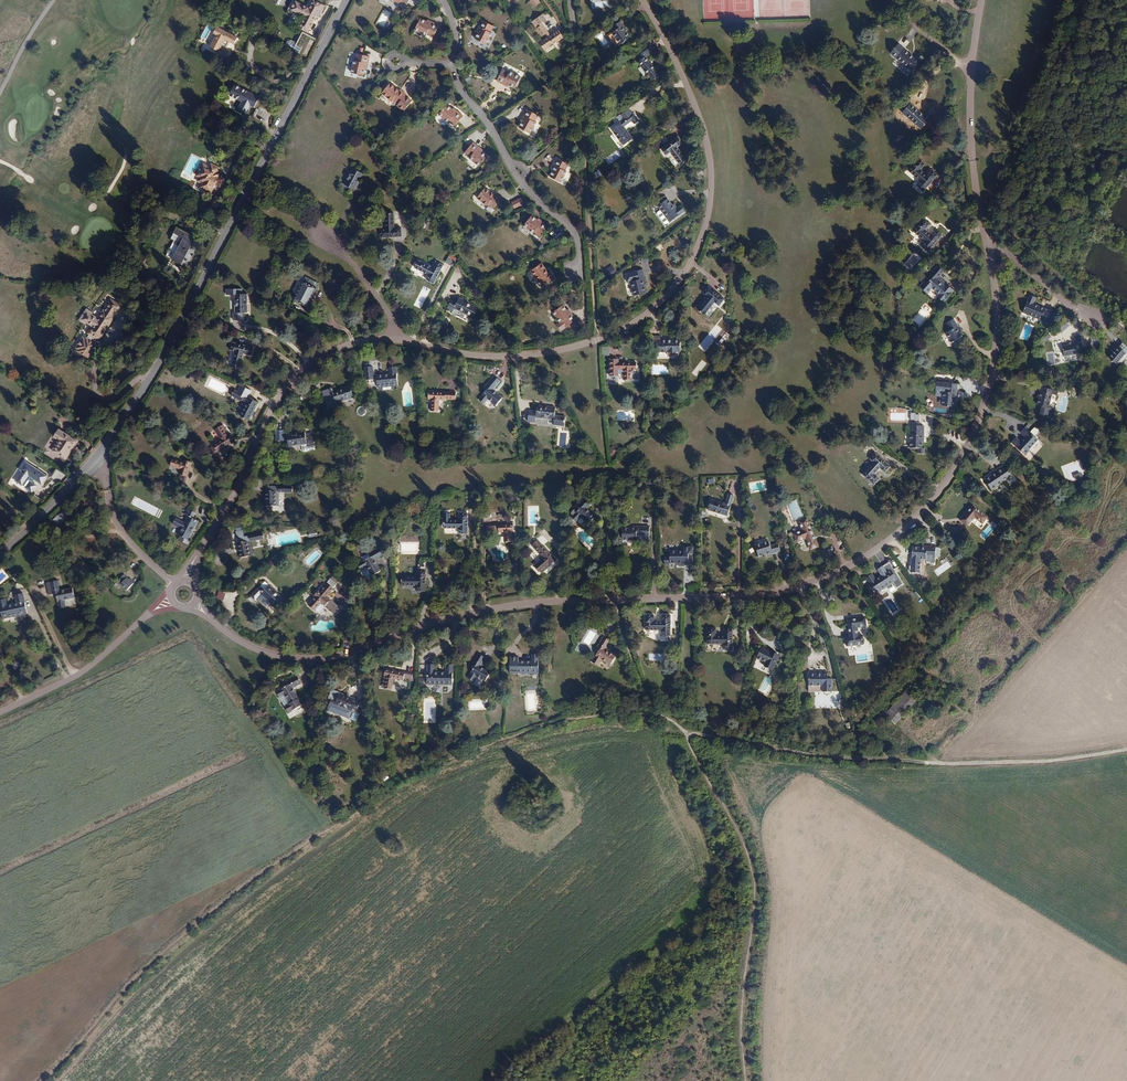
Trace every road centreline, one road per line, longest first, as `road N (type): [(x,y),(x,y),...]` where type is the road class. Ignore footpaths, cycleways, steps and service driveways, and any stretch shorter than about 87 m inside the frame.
road 1 (unclassified): [(194,603),(263,652),(319,660),(495,609),(737,596),(837,571),(916,515),(971,437),(998,326),(985,236)]
road 2 (track): [(46,1080),(145,973),(336,826),(478,748),(569,720),(658,713)]
road 3 (unclassified): [(394,339),(477,356),(562,350),(626,327),(682,276),(708,214),(711,161),(690,94),(642,0)]
road 4 (residential): [(100,458),(146,387),(347,0)]
road 5 (track): [(1126,749),(941,764),(801,755),(689,735)]
road 6 (track): [(595,340),(620,600),(658,713)]
road 7 (track): [(689,735),(750,854),(757,888),(742,1021),(748,1080)]
road 8 (unclassified): [(187,581),(297,374),(340,348),(394,339)]
road 9 (track): [(595,340),(591,182),(576,42)]
road 10 (unclassified): [(0,710),(87,668),(173,600)]
road 11 (unclassified): [(985,236),(971,72)]
road 12 (unclassified): [(175,585),(117,523),(100,458)]
road 13 (unclassified): [(1098,327),(985,236)]
road 14 (residential): [(0,553),(100,458)]
road 15 (unclassified): [(394,339),(394,322),(324,238)]

